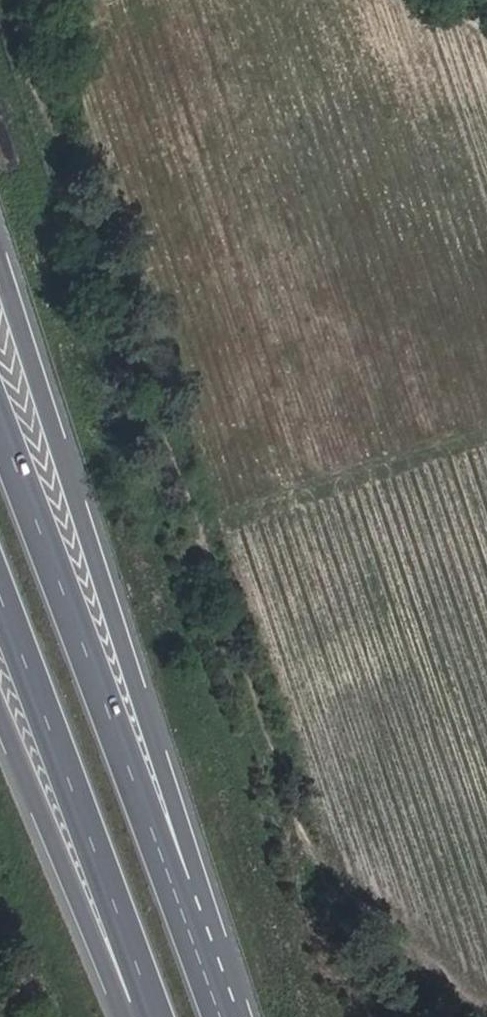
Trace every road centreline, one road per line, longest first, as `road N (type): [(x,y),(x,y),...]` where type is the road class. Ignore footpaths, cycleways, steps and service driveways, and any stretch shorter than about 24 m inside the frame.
road 1 (motorway): [(228,1016),(0,267)]
road 2 (motorway): [(216,1016),(0,428)]
road 3 (motorway): [(0,591),(154,1016)]
road 4 (motorway): [(0,723),(134,1016)]

